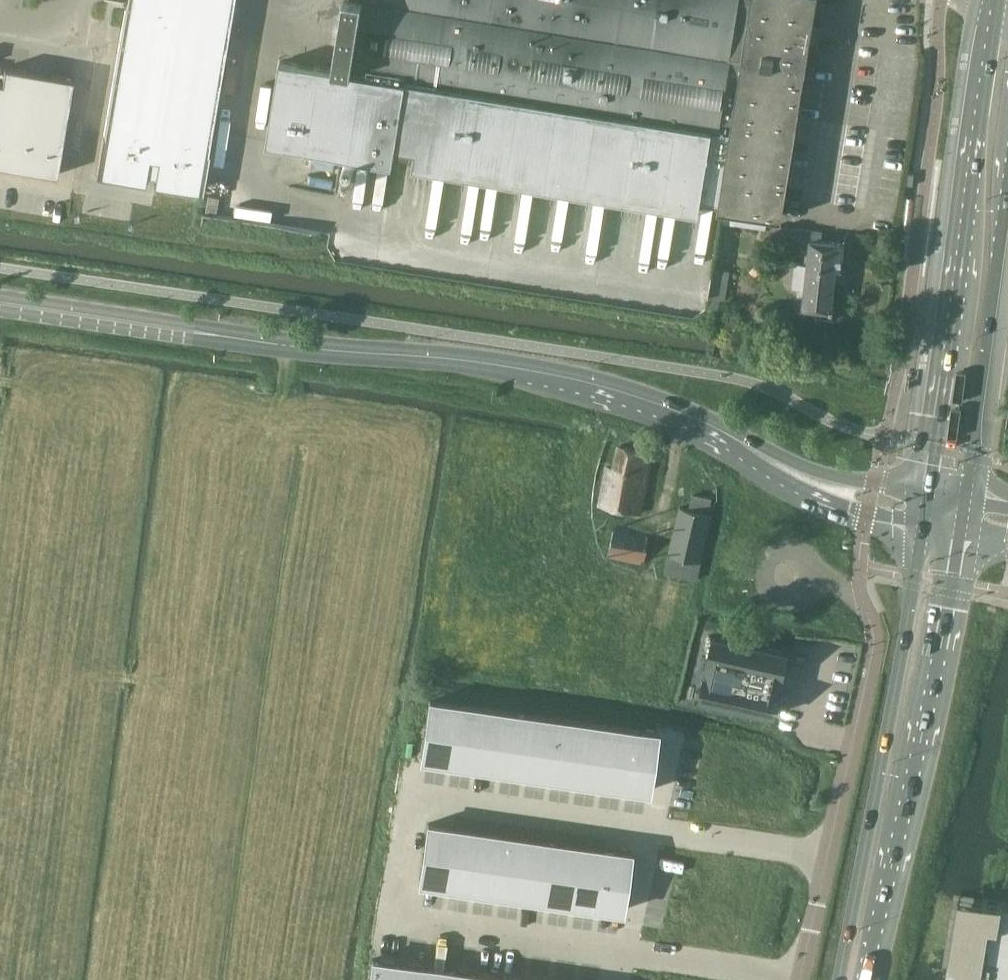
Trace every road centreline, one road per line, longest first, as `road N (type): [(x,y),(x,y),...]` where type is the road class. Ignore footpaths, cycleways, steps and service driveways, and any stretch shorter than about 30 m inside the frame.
road 1 (secondary): [(694,424),(547,375),(477,363),(310,350),(0,306)]
road 2 (primary): [(999,0),(930,490)]
road 3 (unclassified): [(798,979),(875,640),(862,601),(789,575)]
road 4 (primary): [(852,979),(892,867),(959,540)]
road 5 (primary): [(923,534),(862,863),(850,979)]
road 6 (primary): [(966,496),(1007,195)]
road 7 (secondary): [(694,424),(814,502),(923,534)]
road 8 (secondary): [(930,490),(813,469),(694,424)]

